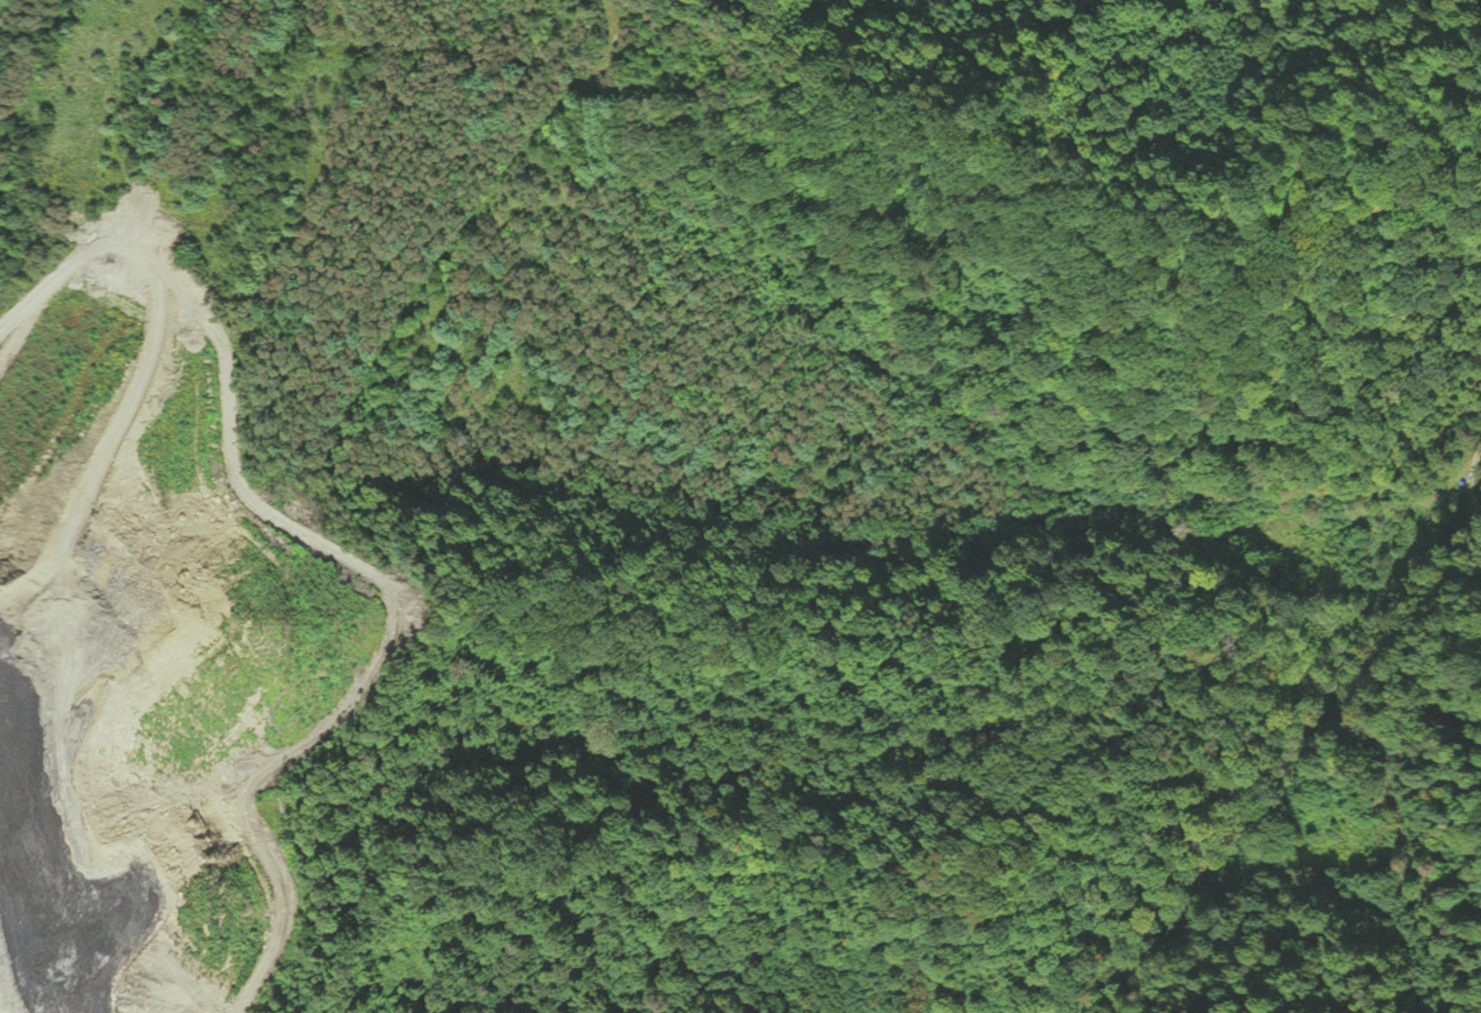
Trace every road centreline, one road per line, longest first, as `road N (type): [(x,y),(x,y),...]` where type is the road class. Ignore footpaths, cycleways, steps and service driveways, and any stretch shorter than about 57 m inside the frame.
road 1 (residential): [(1284,756),(1380,501),(1401,473)]
road 2 (residential): [(1299,503),(1401,473),(1480,411)]

